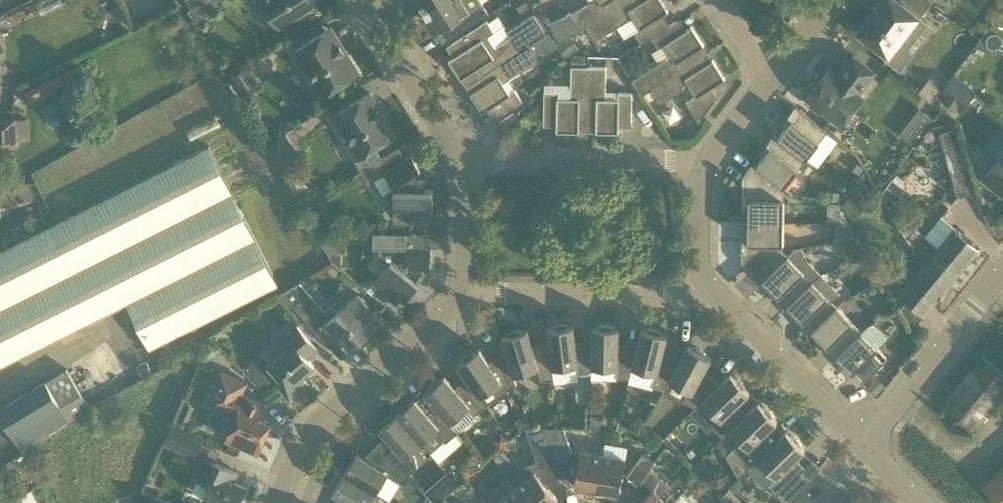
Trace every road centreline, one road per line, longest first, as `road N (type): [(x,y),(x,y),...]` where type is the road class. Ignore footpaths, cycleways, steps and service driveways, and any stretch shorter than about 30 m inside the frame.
road 1 (residential): [(278,502),(310,431),(464,292)]
road 2 (residential): [(464,292),(716,296)]
road 3 (residential): [(706,162),(460,159)]
road 4 (residential): [(868,449),(1002,271)]
road 5 (residential): [(716,296),(868,449)]
road 6 (residential): [(460,159),(359,0)]
road 7 (residential): [(706,162),(697,258),(716,296)]
road 8 (residential): [(464,292),(469,192),(460,159)]

